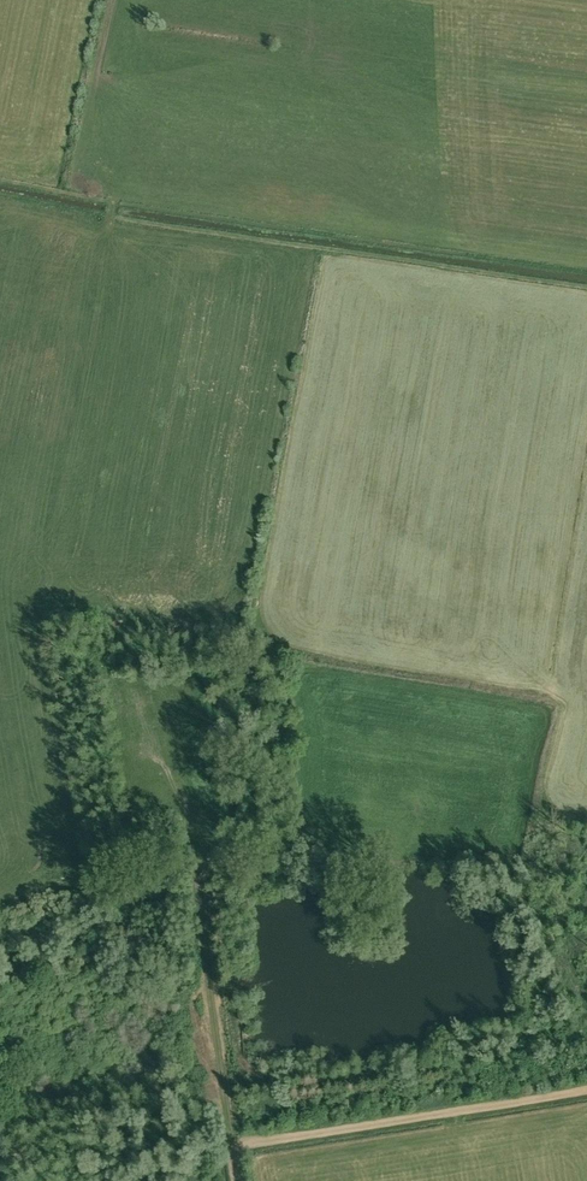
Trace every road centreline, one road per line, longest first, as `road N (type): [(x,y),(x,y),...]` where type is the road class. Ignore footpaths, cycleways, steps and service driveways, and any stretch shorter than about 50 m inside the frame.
road 1 (track): [(238,1180),(235,1154),(245,1145),(586,1090)]
road 2 (track): [(238,1149),(195,853)]

